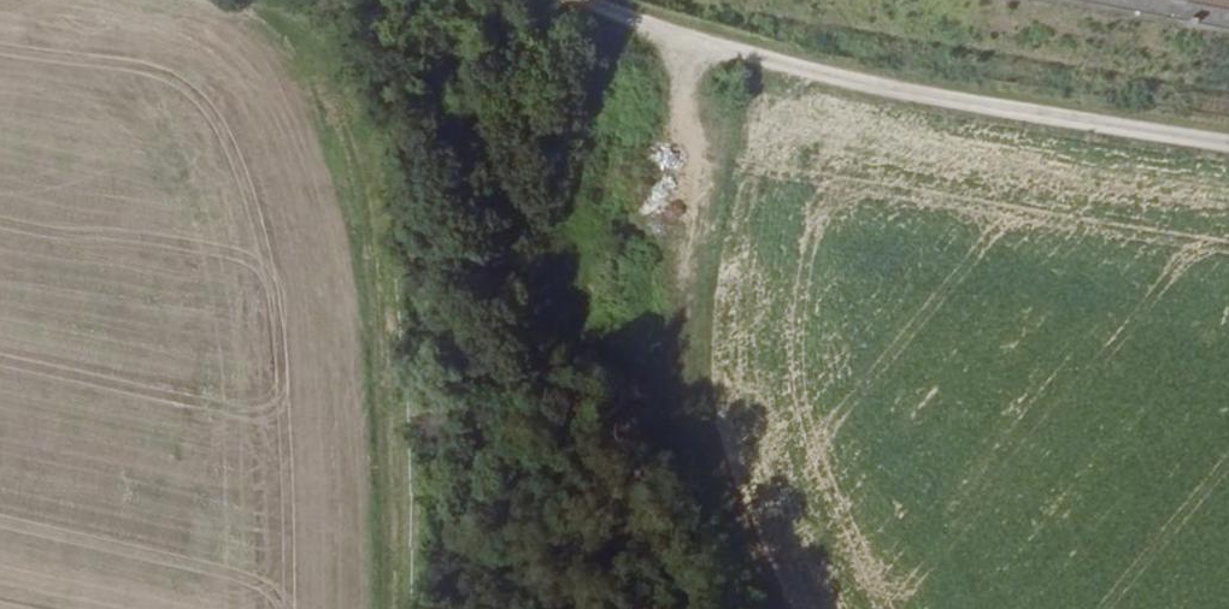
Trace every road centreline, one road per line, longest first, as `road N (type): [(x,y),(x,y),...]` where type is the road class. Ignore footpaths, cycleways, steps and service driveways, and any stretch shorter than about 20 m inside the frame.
road 1 (track): [(768,608),(696,463),(678,396),(673,277),(683,42)]

